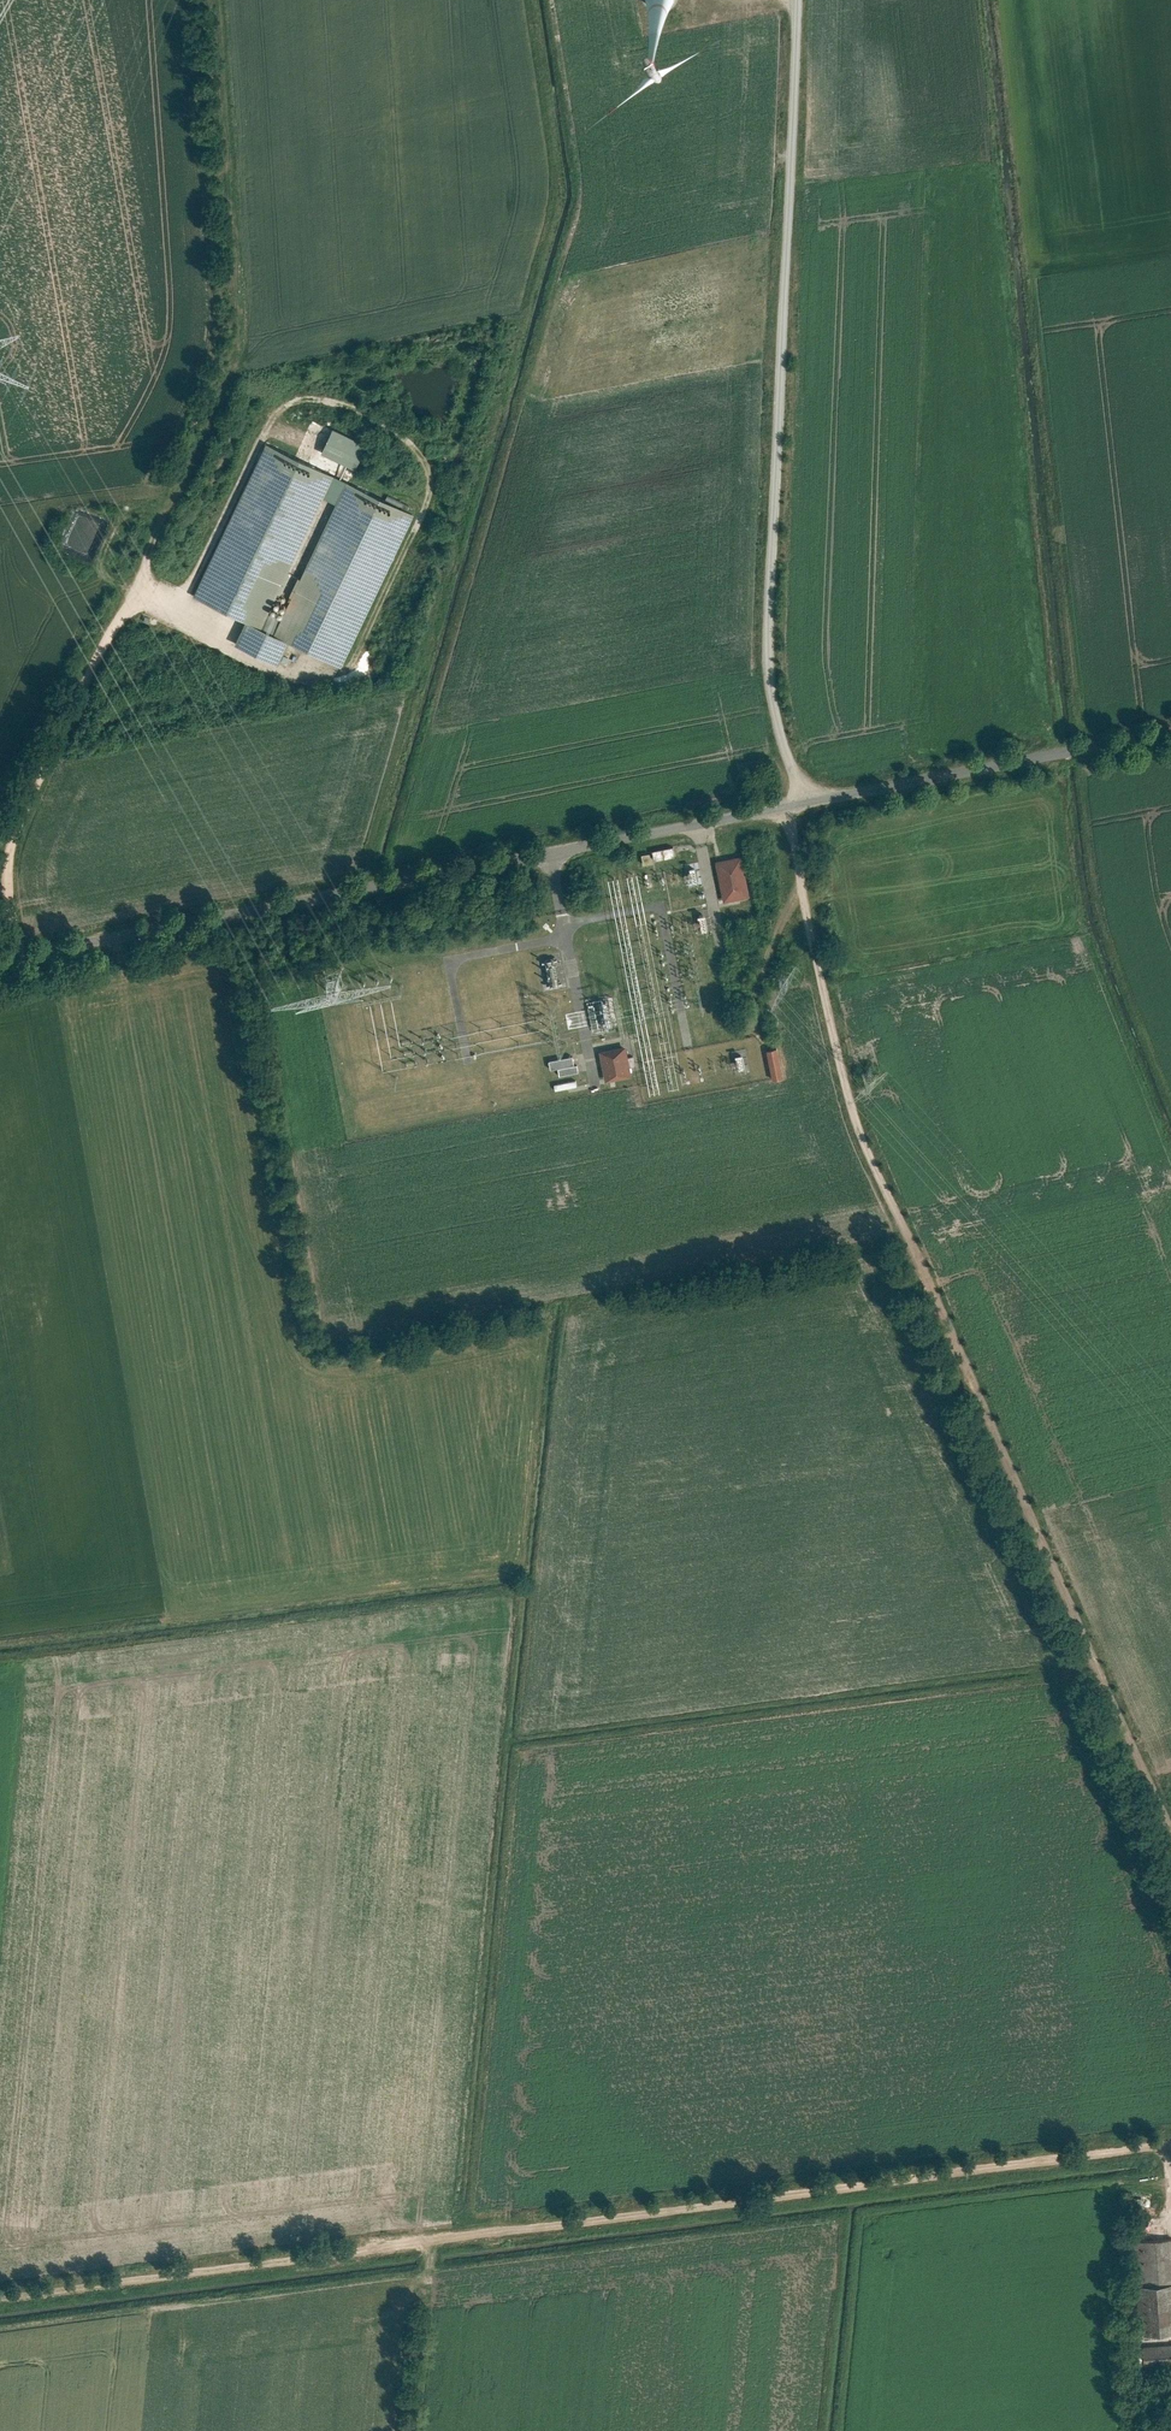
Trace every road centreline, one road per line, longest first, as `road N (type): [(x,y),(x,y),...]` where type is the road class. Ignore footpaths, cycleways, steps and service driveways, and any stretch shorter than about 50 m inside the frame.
road 1 (residential): [(1170,738),(0,963)]
road 2 (track): [(1170,2142),(0,2297)]
road 3 (track): [(1170,1830),(911,1237),(866,1151),(790,813)]
road 4 (track): [(797,0),(769,669),(799,811)]
road 5 (track): [(760,1079),(755,1014),(804,883)]

